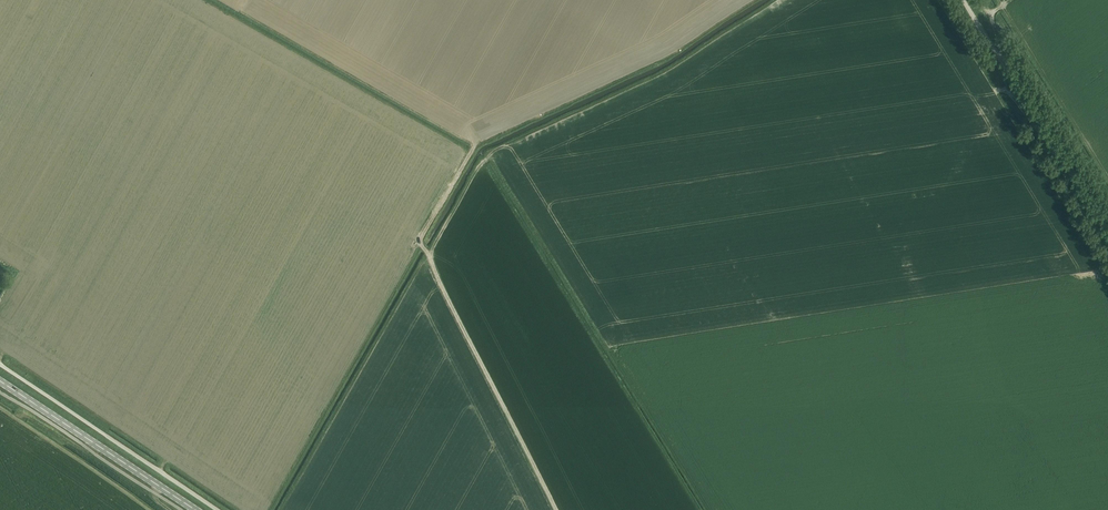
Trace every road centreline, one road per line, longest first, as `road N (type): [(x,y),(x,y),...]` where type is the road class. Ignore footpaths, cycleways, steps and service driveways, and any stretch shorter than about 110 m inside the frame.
road 1 (unclassified): [(1107,233),(964,0)]
road 2 (primary): [(188,509),(0,382)]

